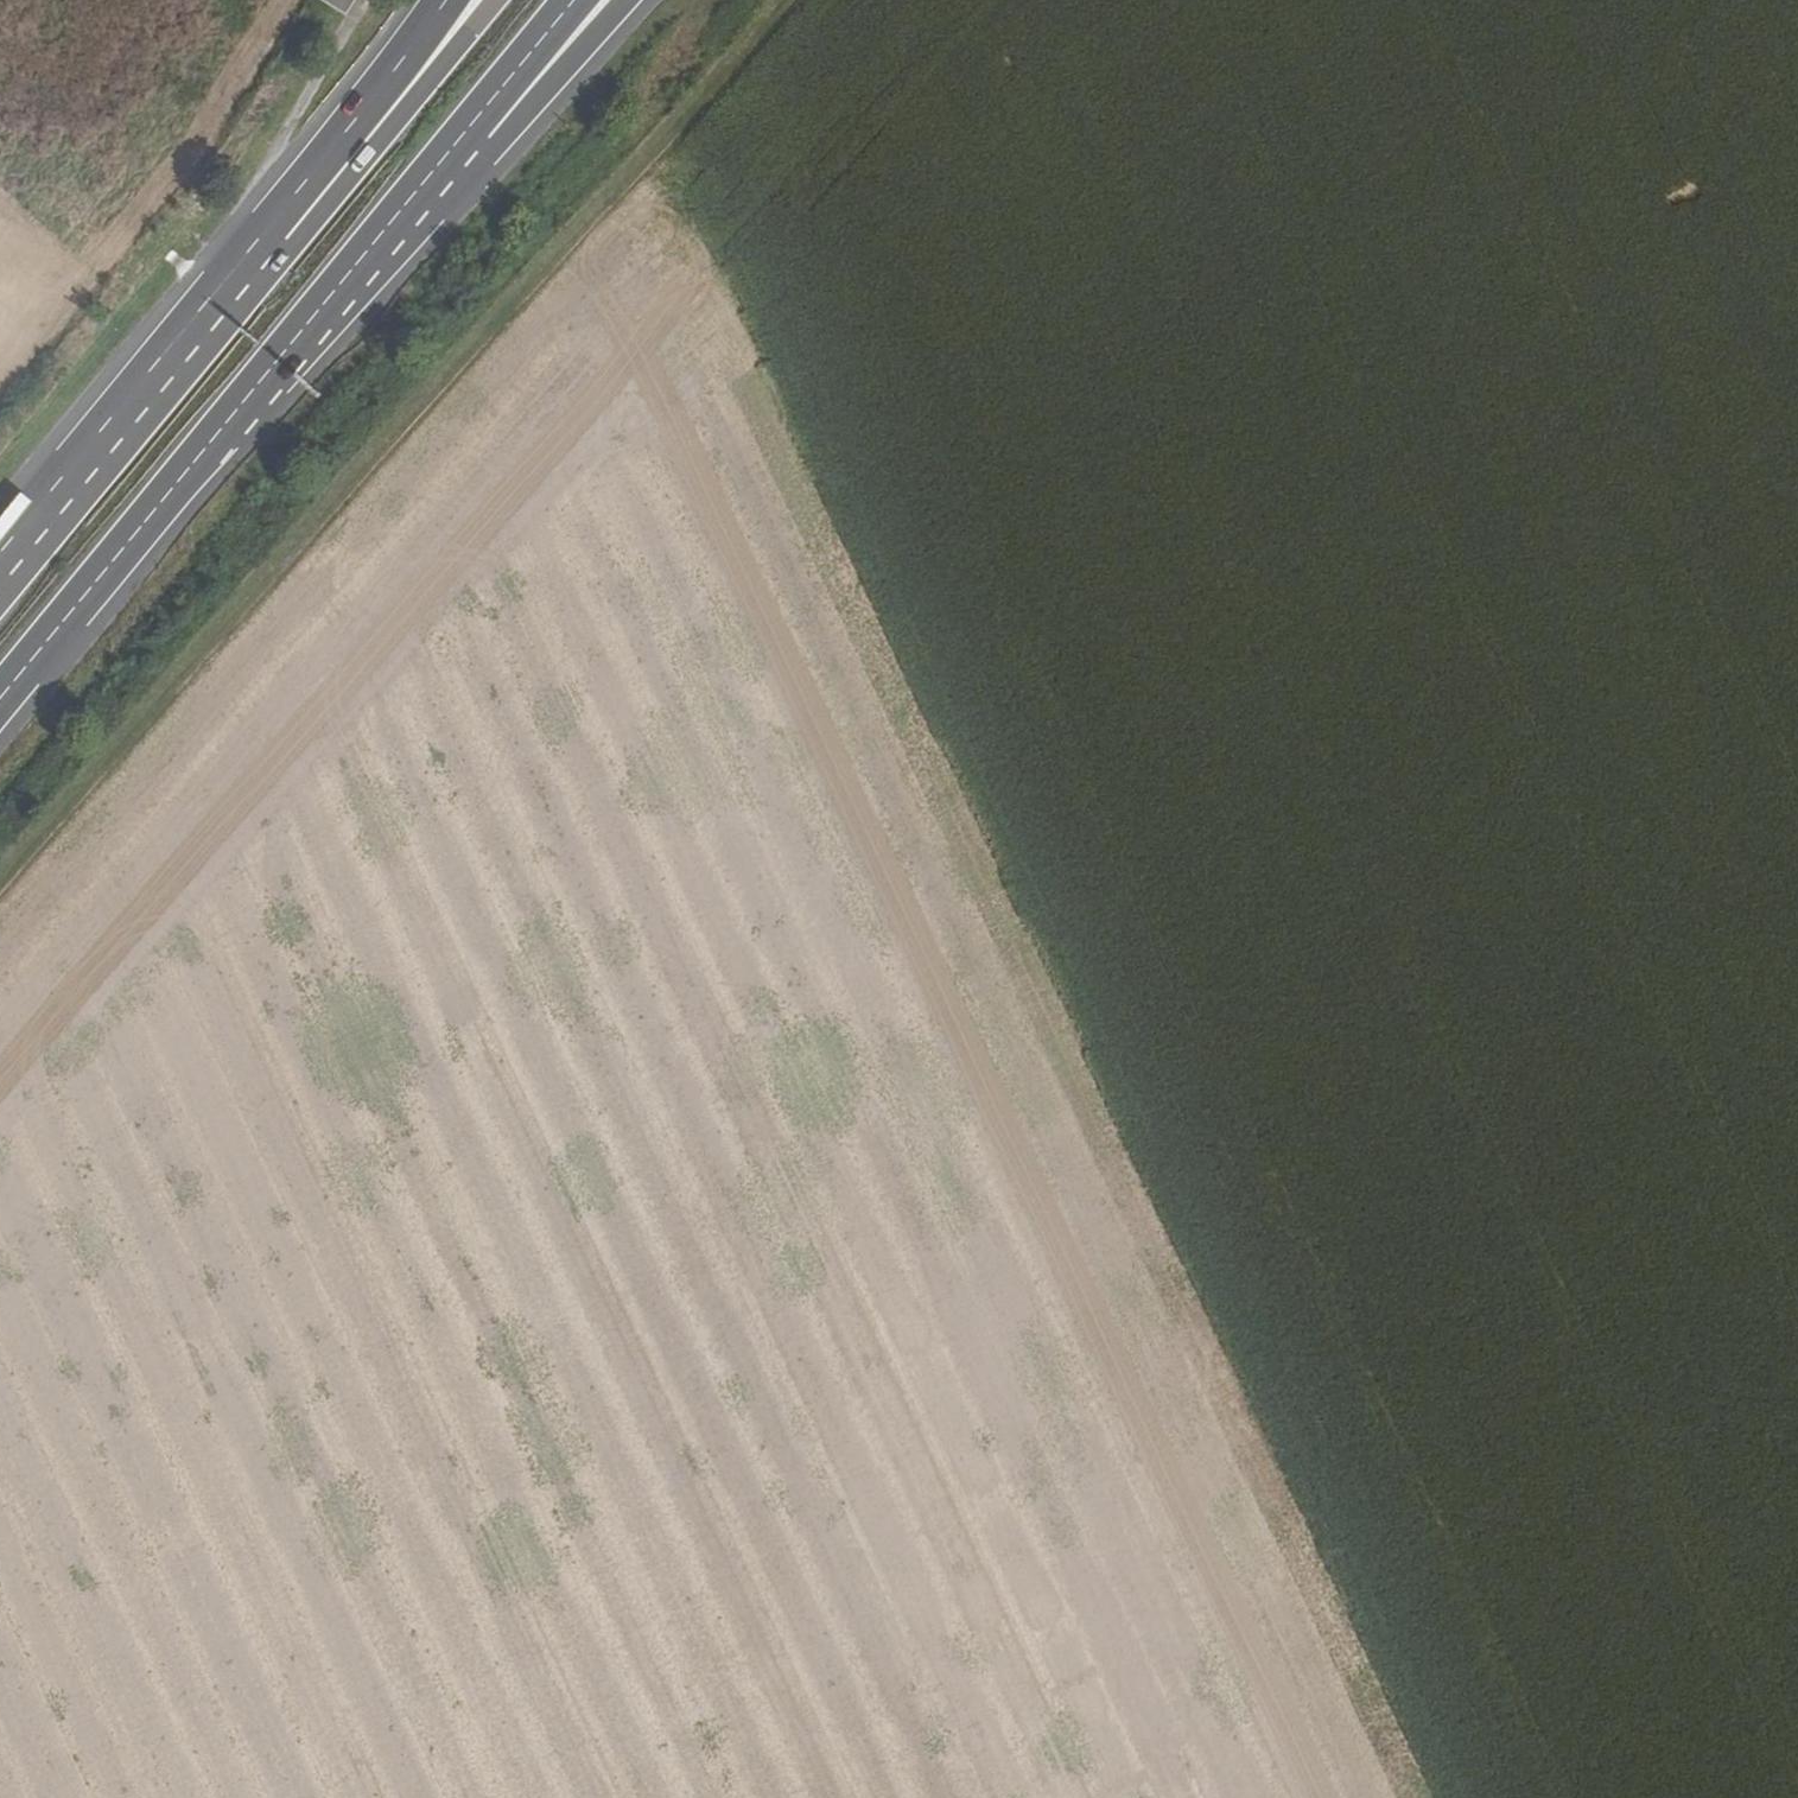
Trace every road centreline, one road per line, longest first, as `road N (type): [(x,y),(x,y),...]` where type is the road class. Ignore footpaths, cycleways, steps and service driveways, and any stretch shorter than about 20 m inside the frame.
road 1 (trunk): [(0,698),(490,106)]
road 2 (trunk): [(279,229),(0,569)]
road 3 (trunk): [(480,0),(279,229)]
road 4 (trunk): [(445,0),(279,229)]
road 5 (motorway): [(490,106),(605,0)]
road 6 (trunk): [(490,106),(575,0)]

